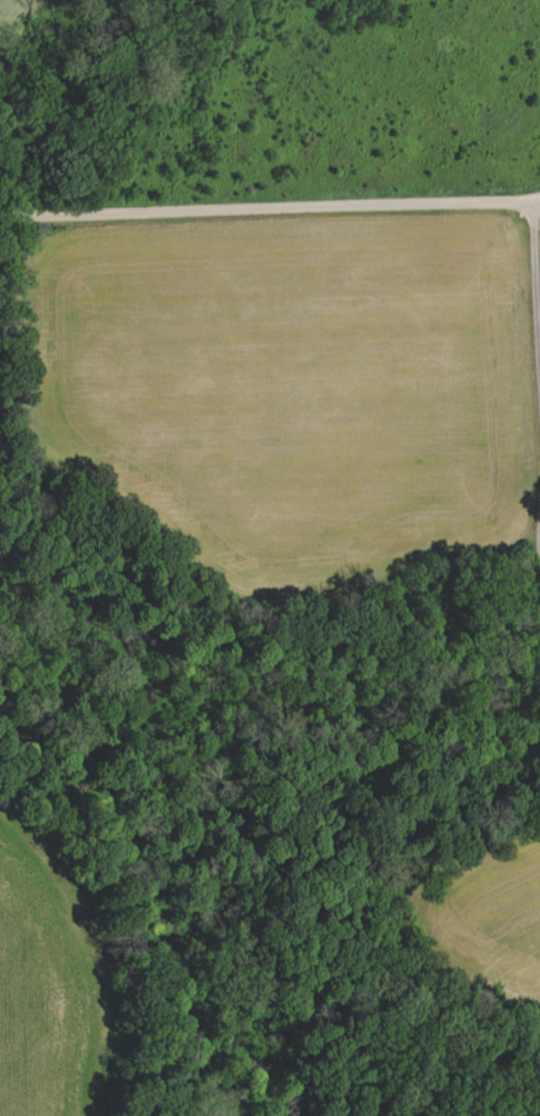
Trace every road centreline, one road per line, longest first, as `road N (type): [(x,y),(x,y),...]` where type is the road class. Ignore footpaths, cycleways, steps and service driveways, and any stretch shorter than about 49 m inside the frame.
road 1 (residential): [(0,213),(539,203)]

